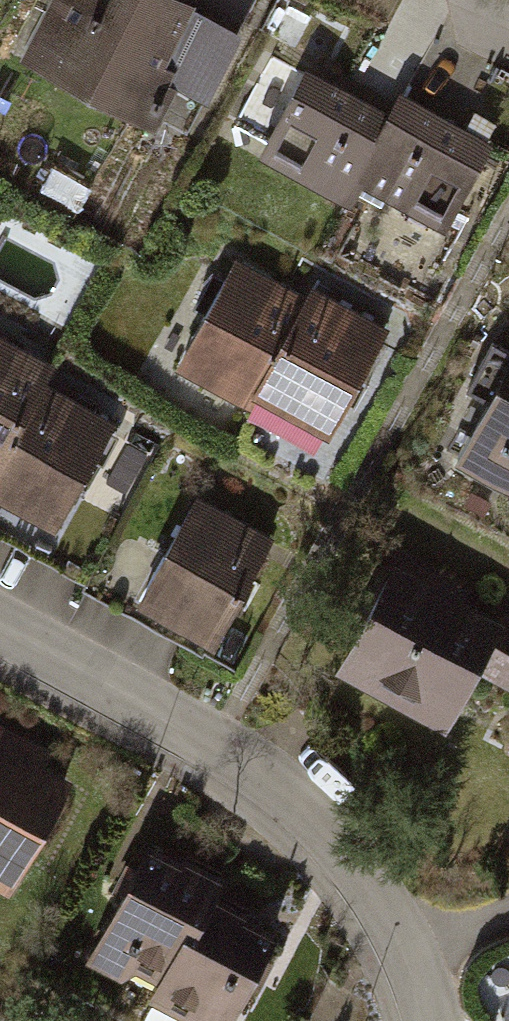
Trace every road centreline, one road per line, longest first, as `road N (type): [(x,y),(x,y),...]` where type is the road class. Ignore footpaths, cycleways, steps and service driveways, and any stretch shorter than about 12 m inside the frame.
road 1 (residential): [(0,631),(217,743),(333,835),(423,957),(436,1020)]

